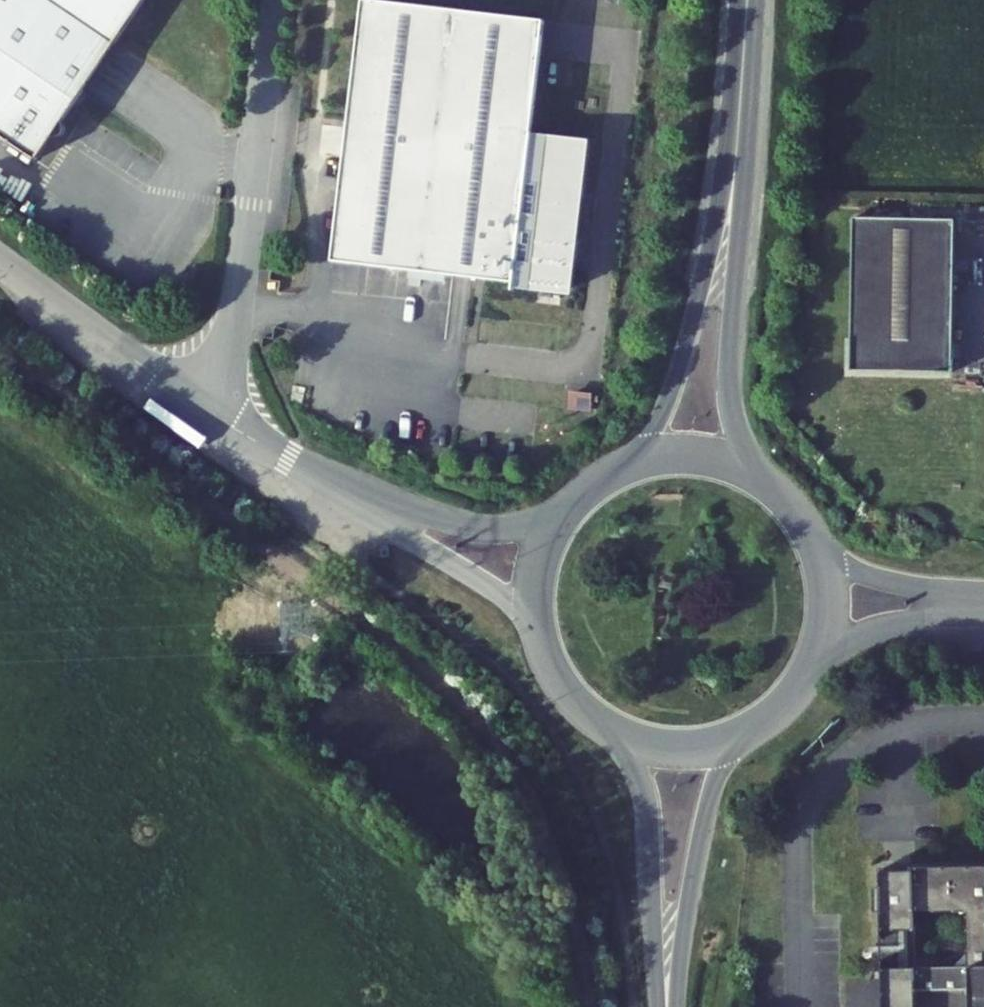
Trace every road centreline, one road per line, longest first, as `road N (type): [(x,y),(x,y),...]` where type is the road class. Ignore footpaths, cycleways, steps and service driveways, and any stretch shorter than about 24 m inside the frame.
road 1 (tertiary): [(737,136),(672,388),(622,468)]
road 2 (tertiary): [(762,478),(731,402),(737,136)]
road 3 (residential): [(236,308),(257,201),(276,0)]
road 4 (residential): [(295,466),(494,594),(538,635)]
road 5 (residential): [(565,513),(525,526),(467,526),(295,466)]
road 6 (tertiary): [(611,733),(645,797),(661,1006)]
road 7 (tertiary): [(674,1006),(710,808),(741,739)]
road 8 (residential): [(208,412),(0,260)]
road 9 (residential): [(983,597),(875,577),(819,544)]
road 10 (residential): [(819,662),(891,629),(983,619)]
road 11 (residential): [(236,308),(389,332)]
road 12 (tertiary): [(762,478),(694,456),(622,468)]
road 13 (tertiary): [(737,136),(747,0)]
road 14 (tertiary): [(611,733),(668,751),(741,739)]
road 15 (tertiary): [(565,513),(536,578),(538,635)]
road 16 (tertiary): [(538,635),(568,697),(611,733)]
road 17 (tertiary): [(819,662),(831,610),(819,544)]

